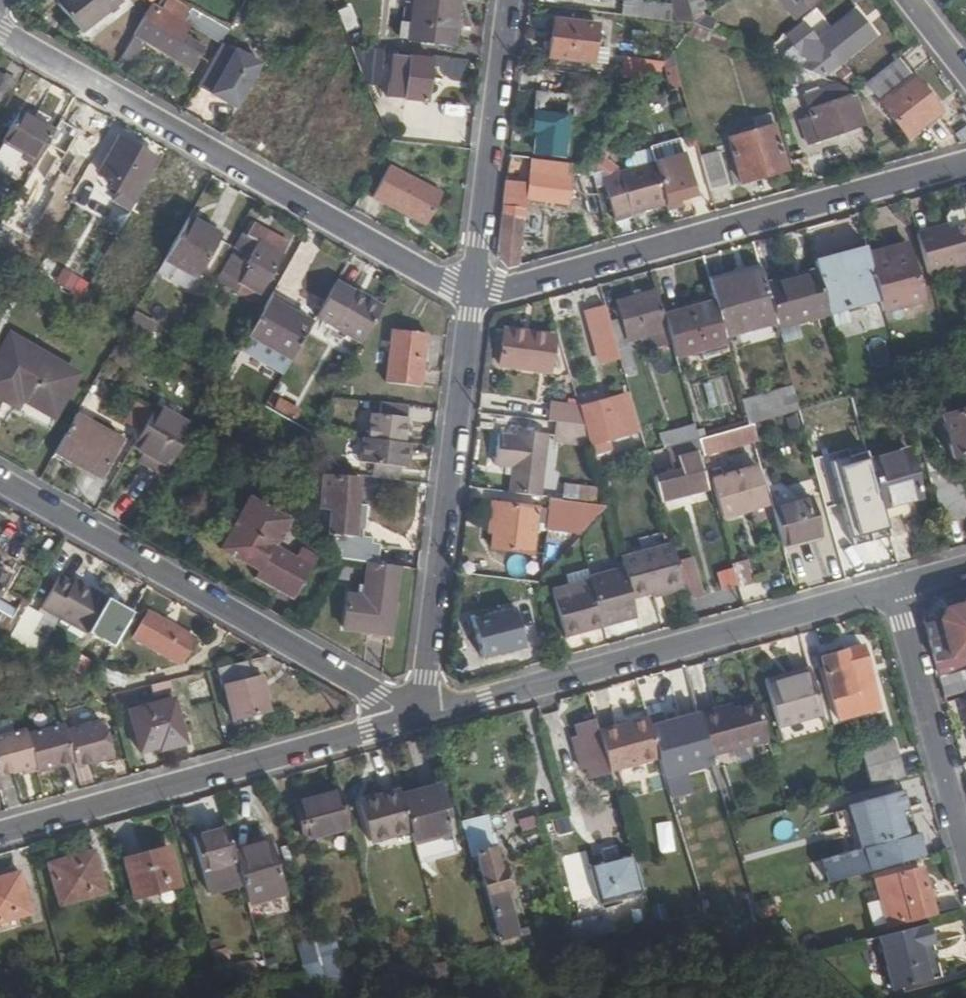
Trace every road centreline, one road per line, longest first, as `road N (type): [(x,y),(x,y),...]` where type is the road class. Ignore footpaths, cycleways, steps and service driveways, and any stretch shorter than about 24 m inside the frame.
road 1 (residential): [(472,300),(0,30)]
road 2 (residential): [(965,159),(472,300)]
road 3 (residential): [(892,588),(413,717)]
road 4 (residential): [(413,717),(0,481)]
road 5 (residential): [(413,717),(0,833)]
road 6 (residential): [(472,300),(427,676),(413,717)]
road 7 (residential): [(508,0),(472,300)]
road 8 (residential): [(965,874),(892,588)]

